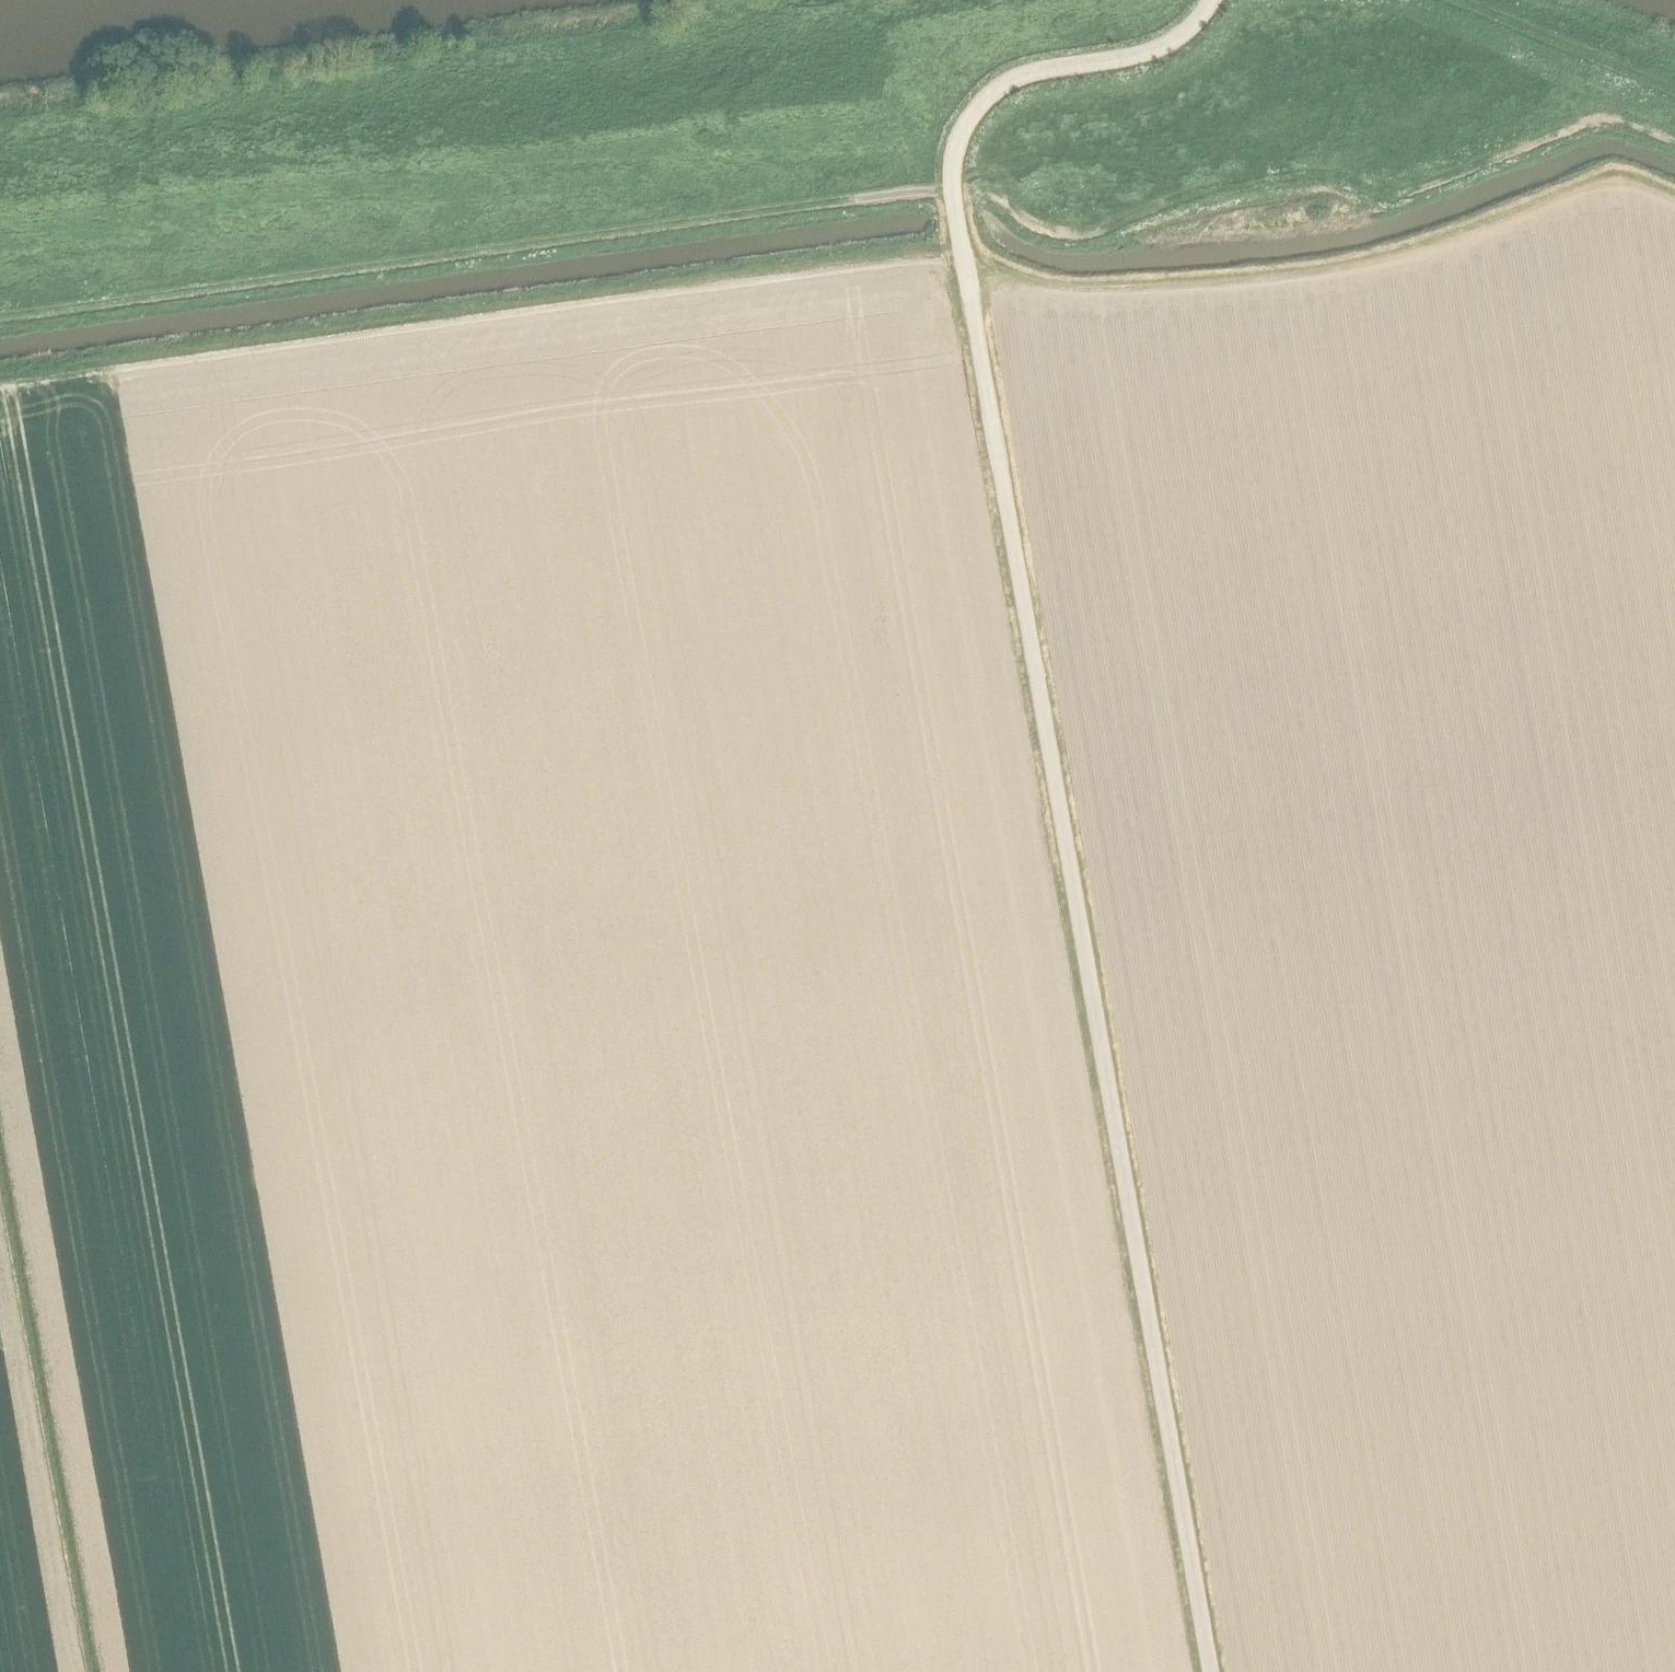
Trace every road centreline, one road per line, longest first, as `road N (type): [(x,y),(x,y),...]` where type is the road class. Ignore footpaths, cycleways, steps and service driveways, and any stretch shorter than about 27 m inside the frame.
road 1 (unclassified): [(1210,1671),(951,172),(961,132),(994,89),(1027,73),(1155,51),(1194,26),(1213,0)]

